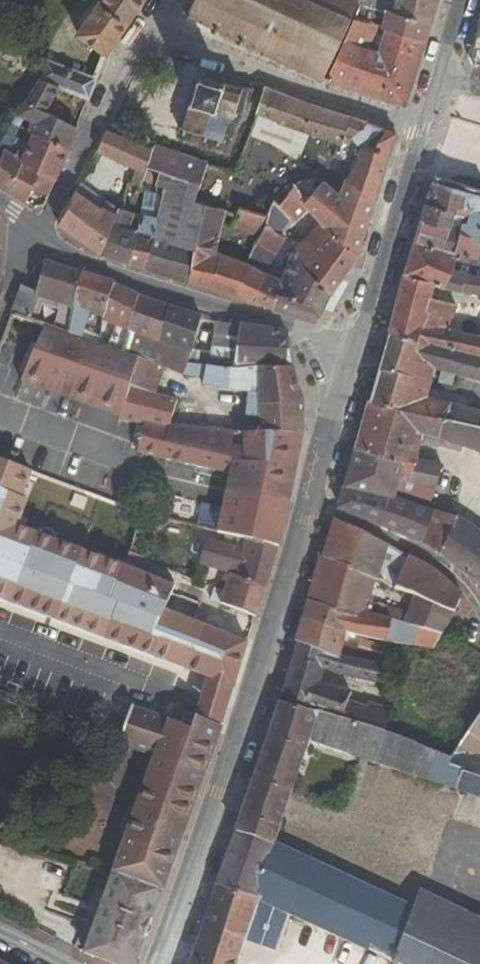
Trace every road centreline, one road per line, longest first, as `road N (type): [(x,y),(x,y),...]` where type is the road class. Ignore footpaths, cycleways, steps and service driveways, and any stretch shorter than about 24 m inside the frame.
road 1 (residential): [(318,503),(243,742),(158,963)]
road 2 (residential): [(361,351),(141,281),(65,252),(37,230)]
road 3 (residential): [(446,81),(361,351)]
road 4 (residential): [(37,230),(122,64),(150,30)]
road 5 (residential): [(318,503),(437,560),(479,606)]
road 6 (residential): [(361,351),(318,503)]

